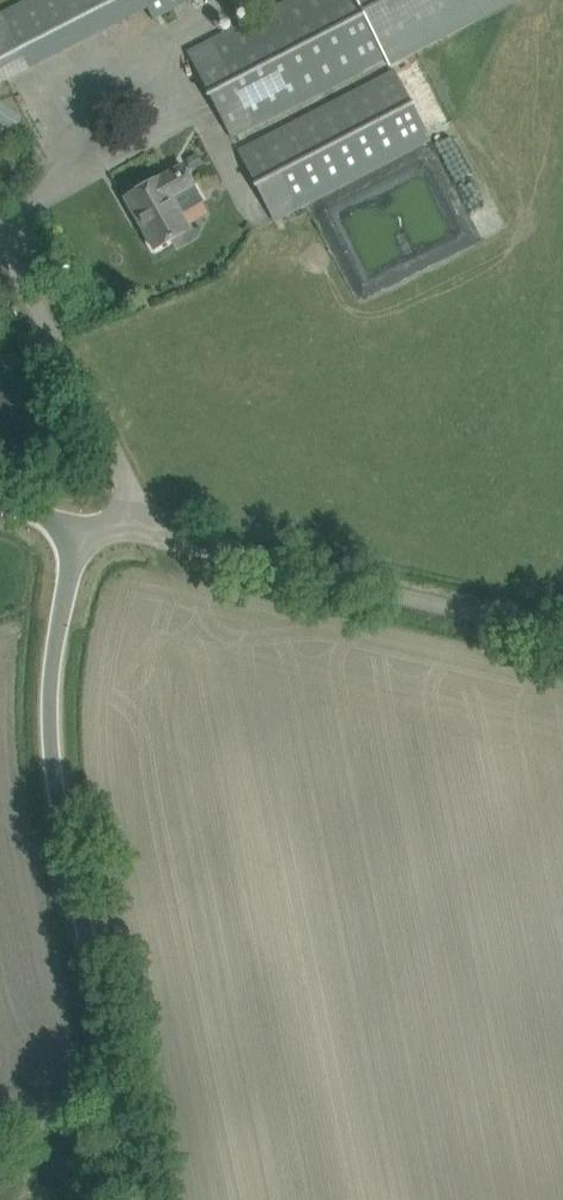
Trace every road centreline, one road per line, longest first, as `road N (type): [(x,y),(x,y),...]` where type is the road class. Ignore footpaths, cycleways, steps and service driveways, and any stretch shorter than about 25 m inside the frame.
road 1 (unclassified): [(152,1199),(50,770),(46,676),(95,529)]
road 2 (unclassified): [(95,529),(562,636)]

